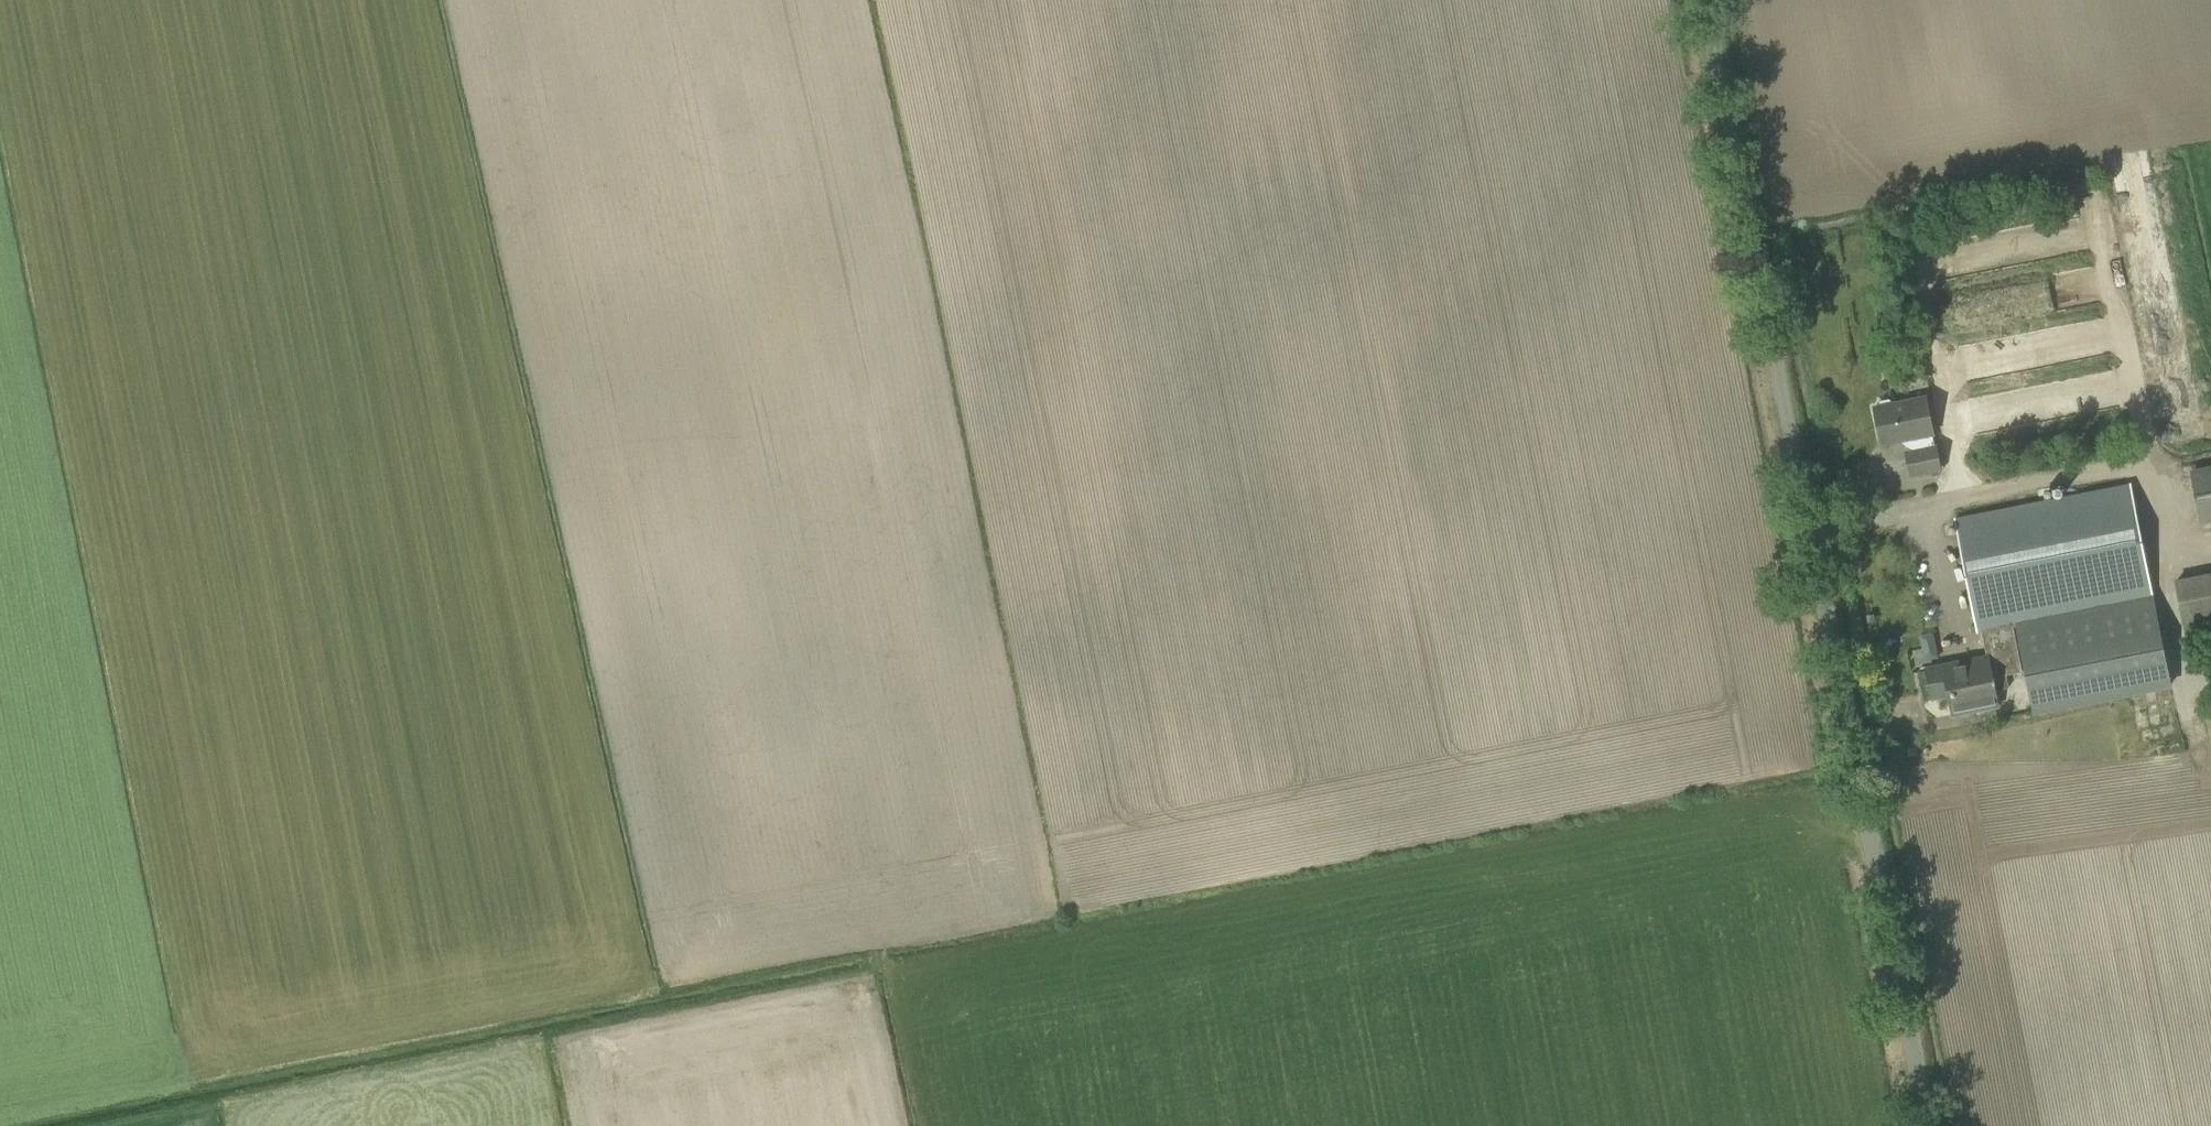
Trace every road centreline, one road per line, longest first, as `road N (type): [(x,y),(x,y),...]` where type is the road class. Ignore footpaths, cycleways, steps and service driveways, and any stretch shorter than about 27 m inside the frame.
road 1 (unclassified): [(1922,1125),(1699,0)]

